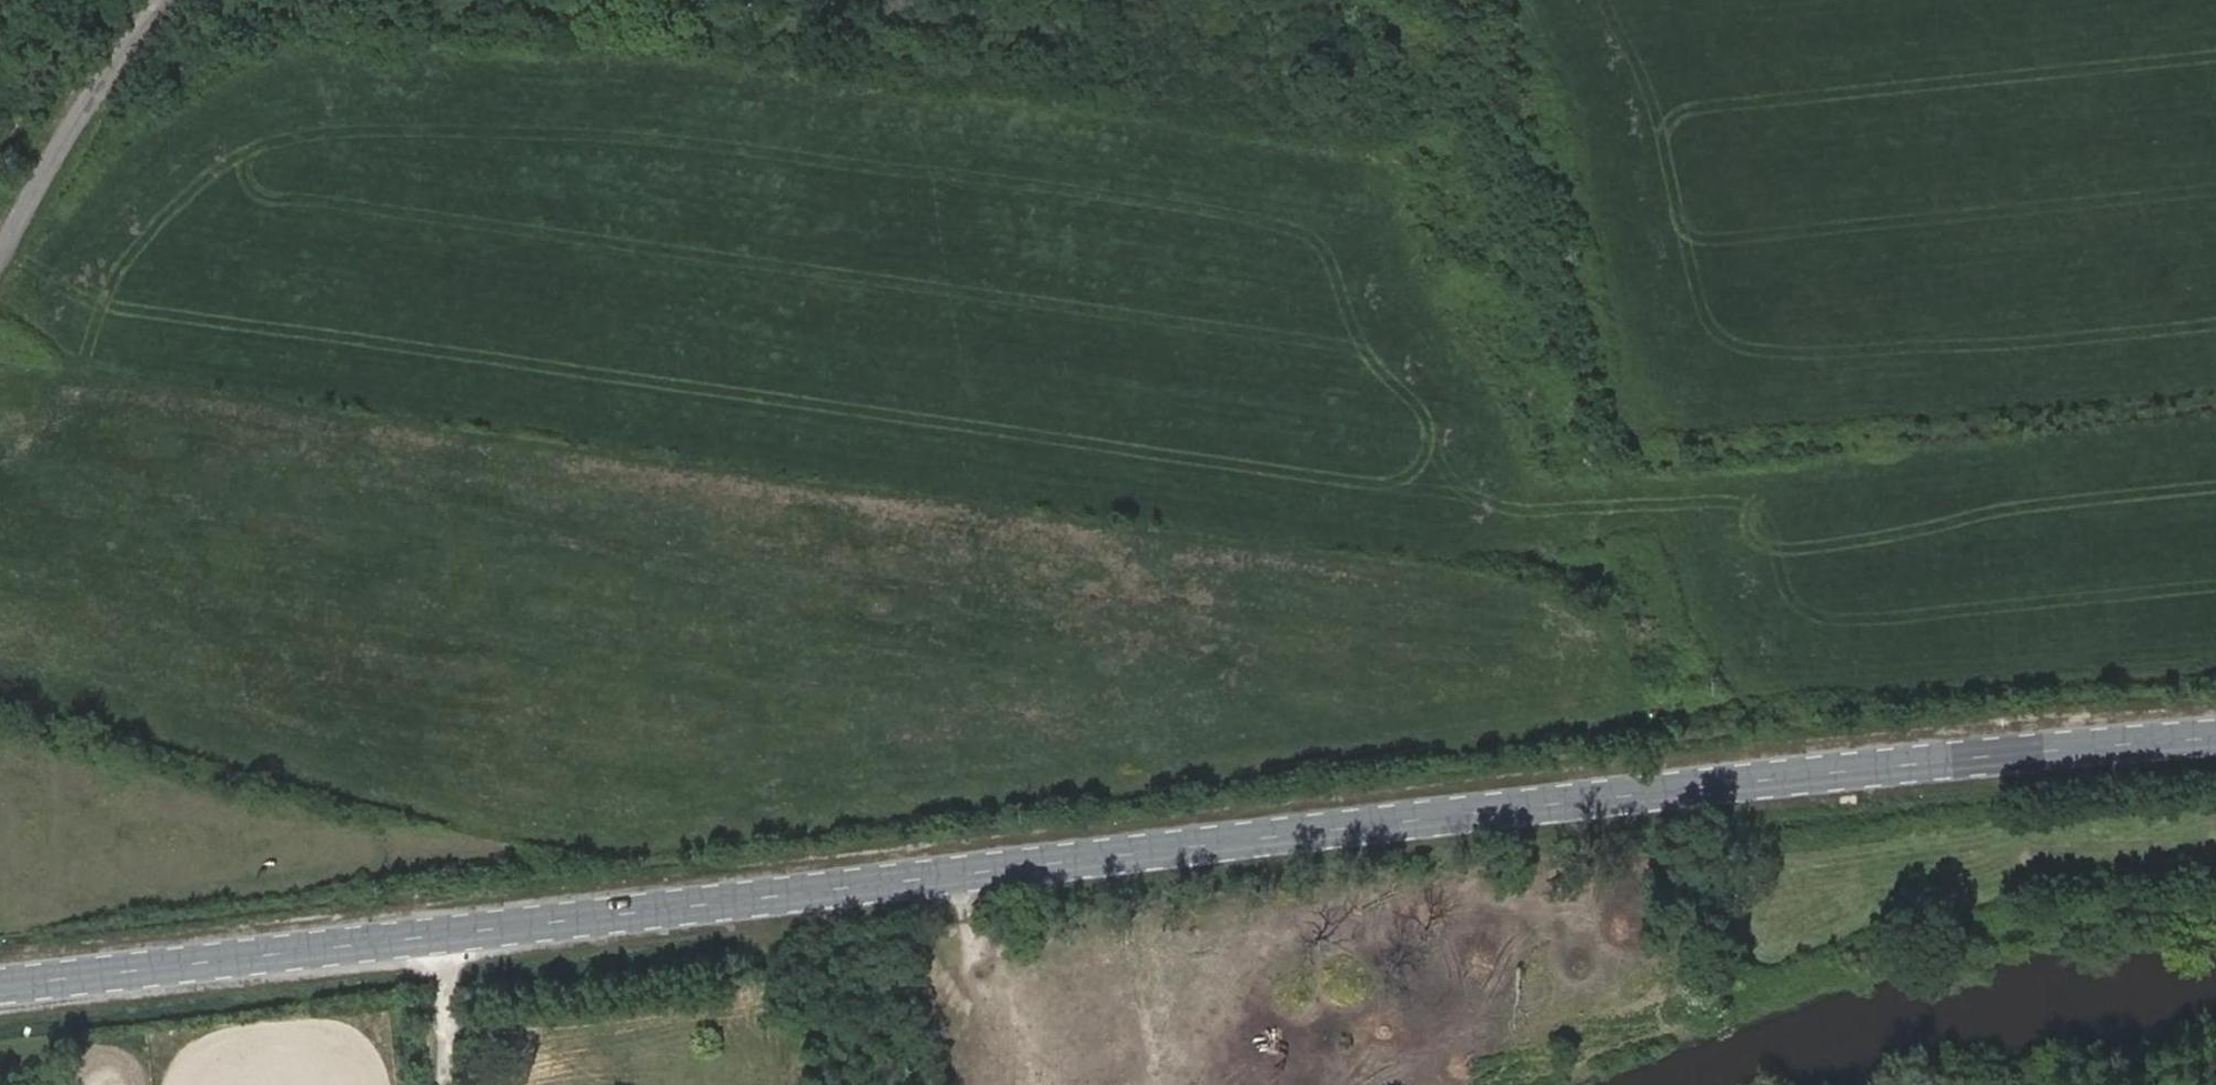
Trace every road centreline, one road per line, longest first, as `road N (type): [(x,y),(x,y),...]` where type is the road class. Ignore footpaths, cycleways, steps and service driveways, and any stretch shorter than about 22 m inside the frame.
road 1 (secondary): [(2215,737),(1724,784),(0,985)]
road 2 (unclassified): [(159,0),(99,71),(0,237)]

